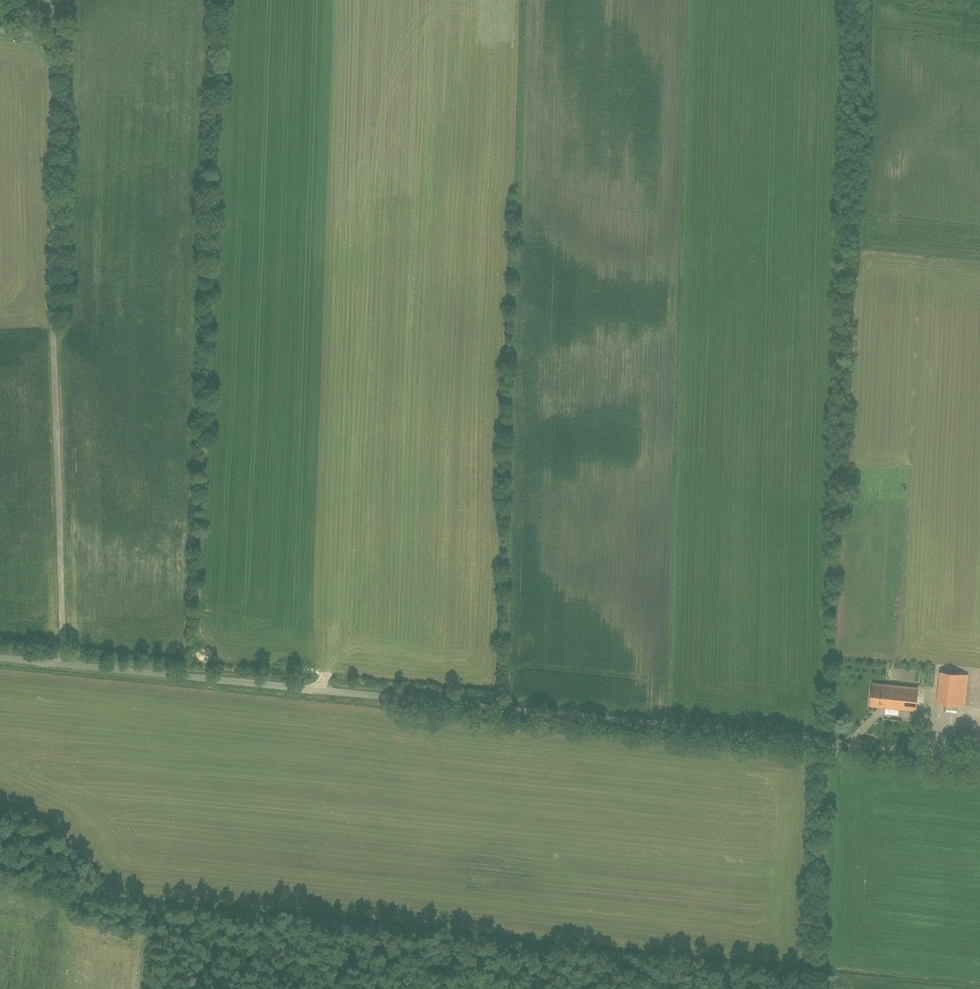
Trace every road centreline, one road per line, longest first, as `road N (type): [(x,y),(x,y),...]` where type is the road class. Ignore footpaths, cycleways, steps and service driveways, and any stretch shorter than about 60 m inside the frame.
road 1 (unclassified): [(979,757),(0,657)]

